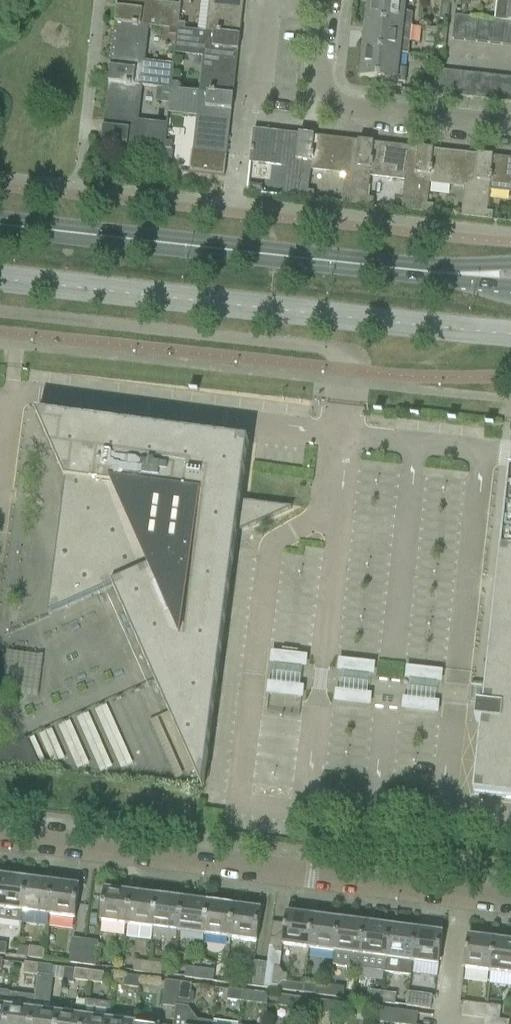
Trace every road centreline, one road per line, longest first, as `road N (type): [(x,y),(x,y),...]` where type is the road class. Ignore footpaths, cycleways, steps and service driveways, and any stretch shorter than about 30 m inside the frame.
road 1 (residential): [(510,904),(0,837)]
road 2 (secondary): [(391,268),(0,225)]
road 3 (unclassified): [(510,125),(342,105),(321,72),(329,0)]
road 4 (secondary): [(391,268),(510,290)]
road 5 (secondary): [(510,264),(391,268)]

